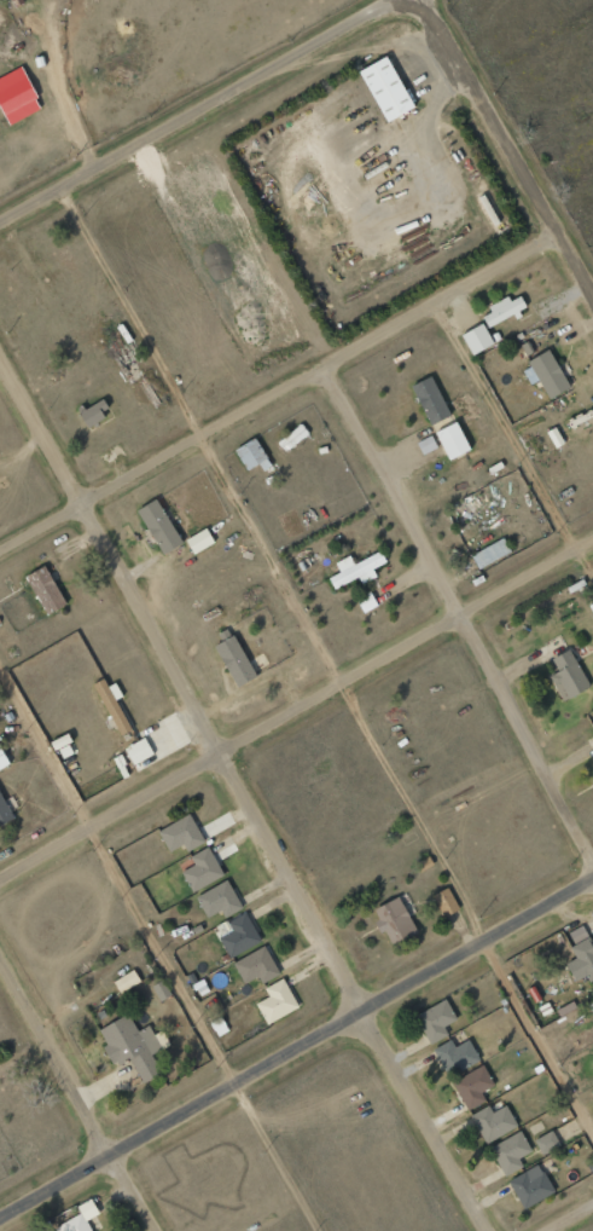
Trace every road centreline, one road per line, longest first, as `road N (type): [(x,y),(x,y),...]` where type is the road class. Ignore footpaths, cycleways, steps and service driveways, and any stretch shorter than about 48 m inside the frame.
road 1 (residential): [(487,1230),(0,365)]
road 2 (residential): [(0,1215),(592,877)]
road 3 (residential): [(0,872),(592,539)]
road 4 (residential): [(0,552),(558,236)]
road 5 (residential): [(592,865),(315,372)]
road 6 (residential): [(0,223),(411,0)]
road 7 (residential): [(592,297),(417,0)]
road 8 (residential): [(154,1230),(0,958)]

